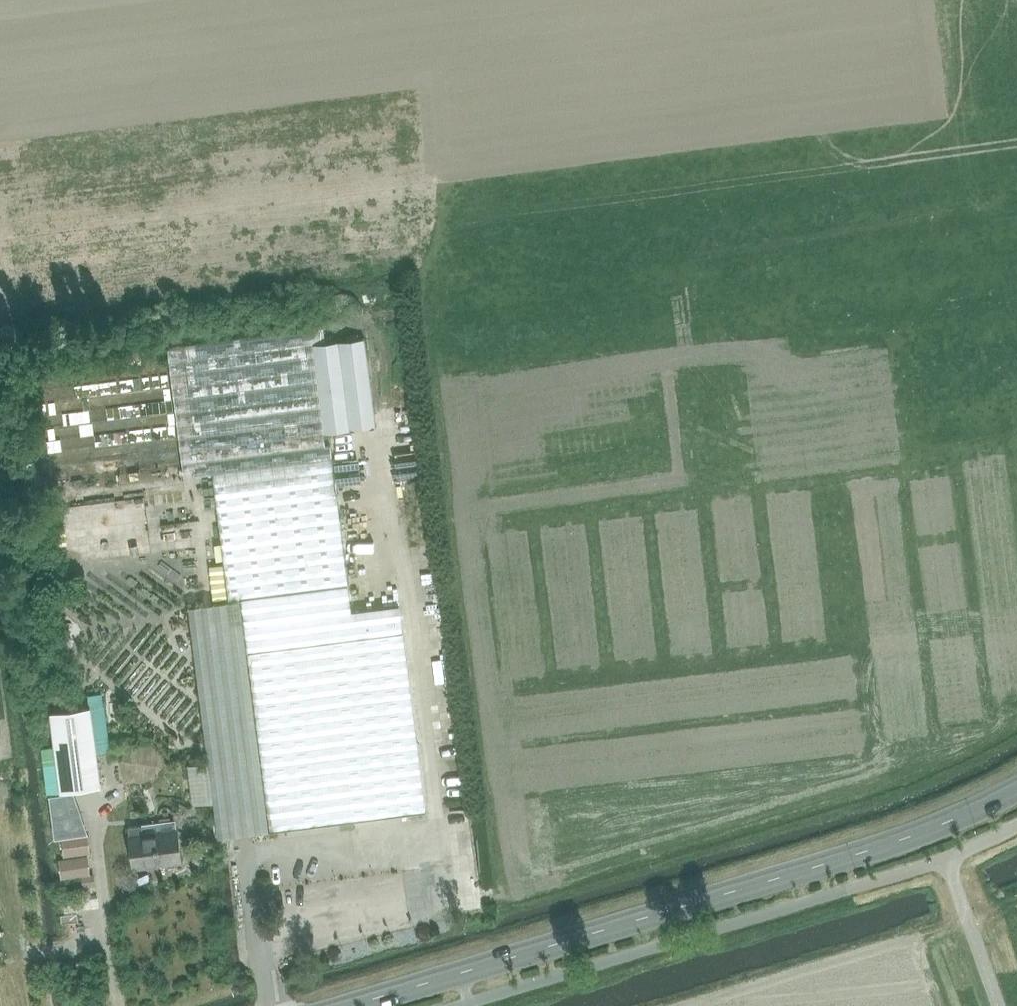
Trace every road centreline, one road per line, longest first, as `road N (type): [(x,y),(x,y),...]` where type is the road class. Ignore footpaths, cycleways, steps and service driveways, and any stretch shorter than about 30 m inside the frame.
road 1 (tertiary): [(351,1005),(842,862),(1016,792)]

